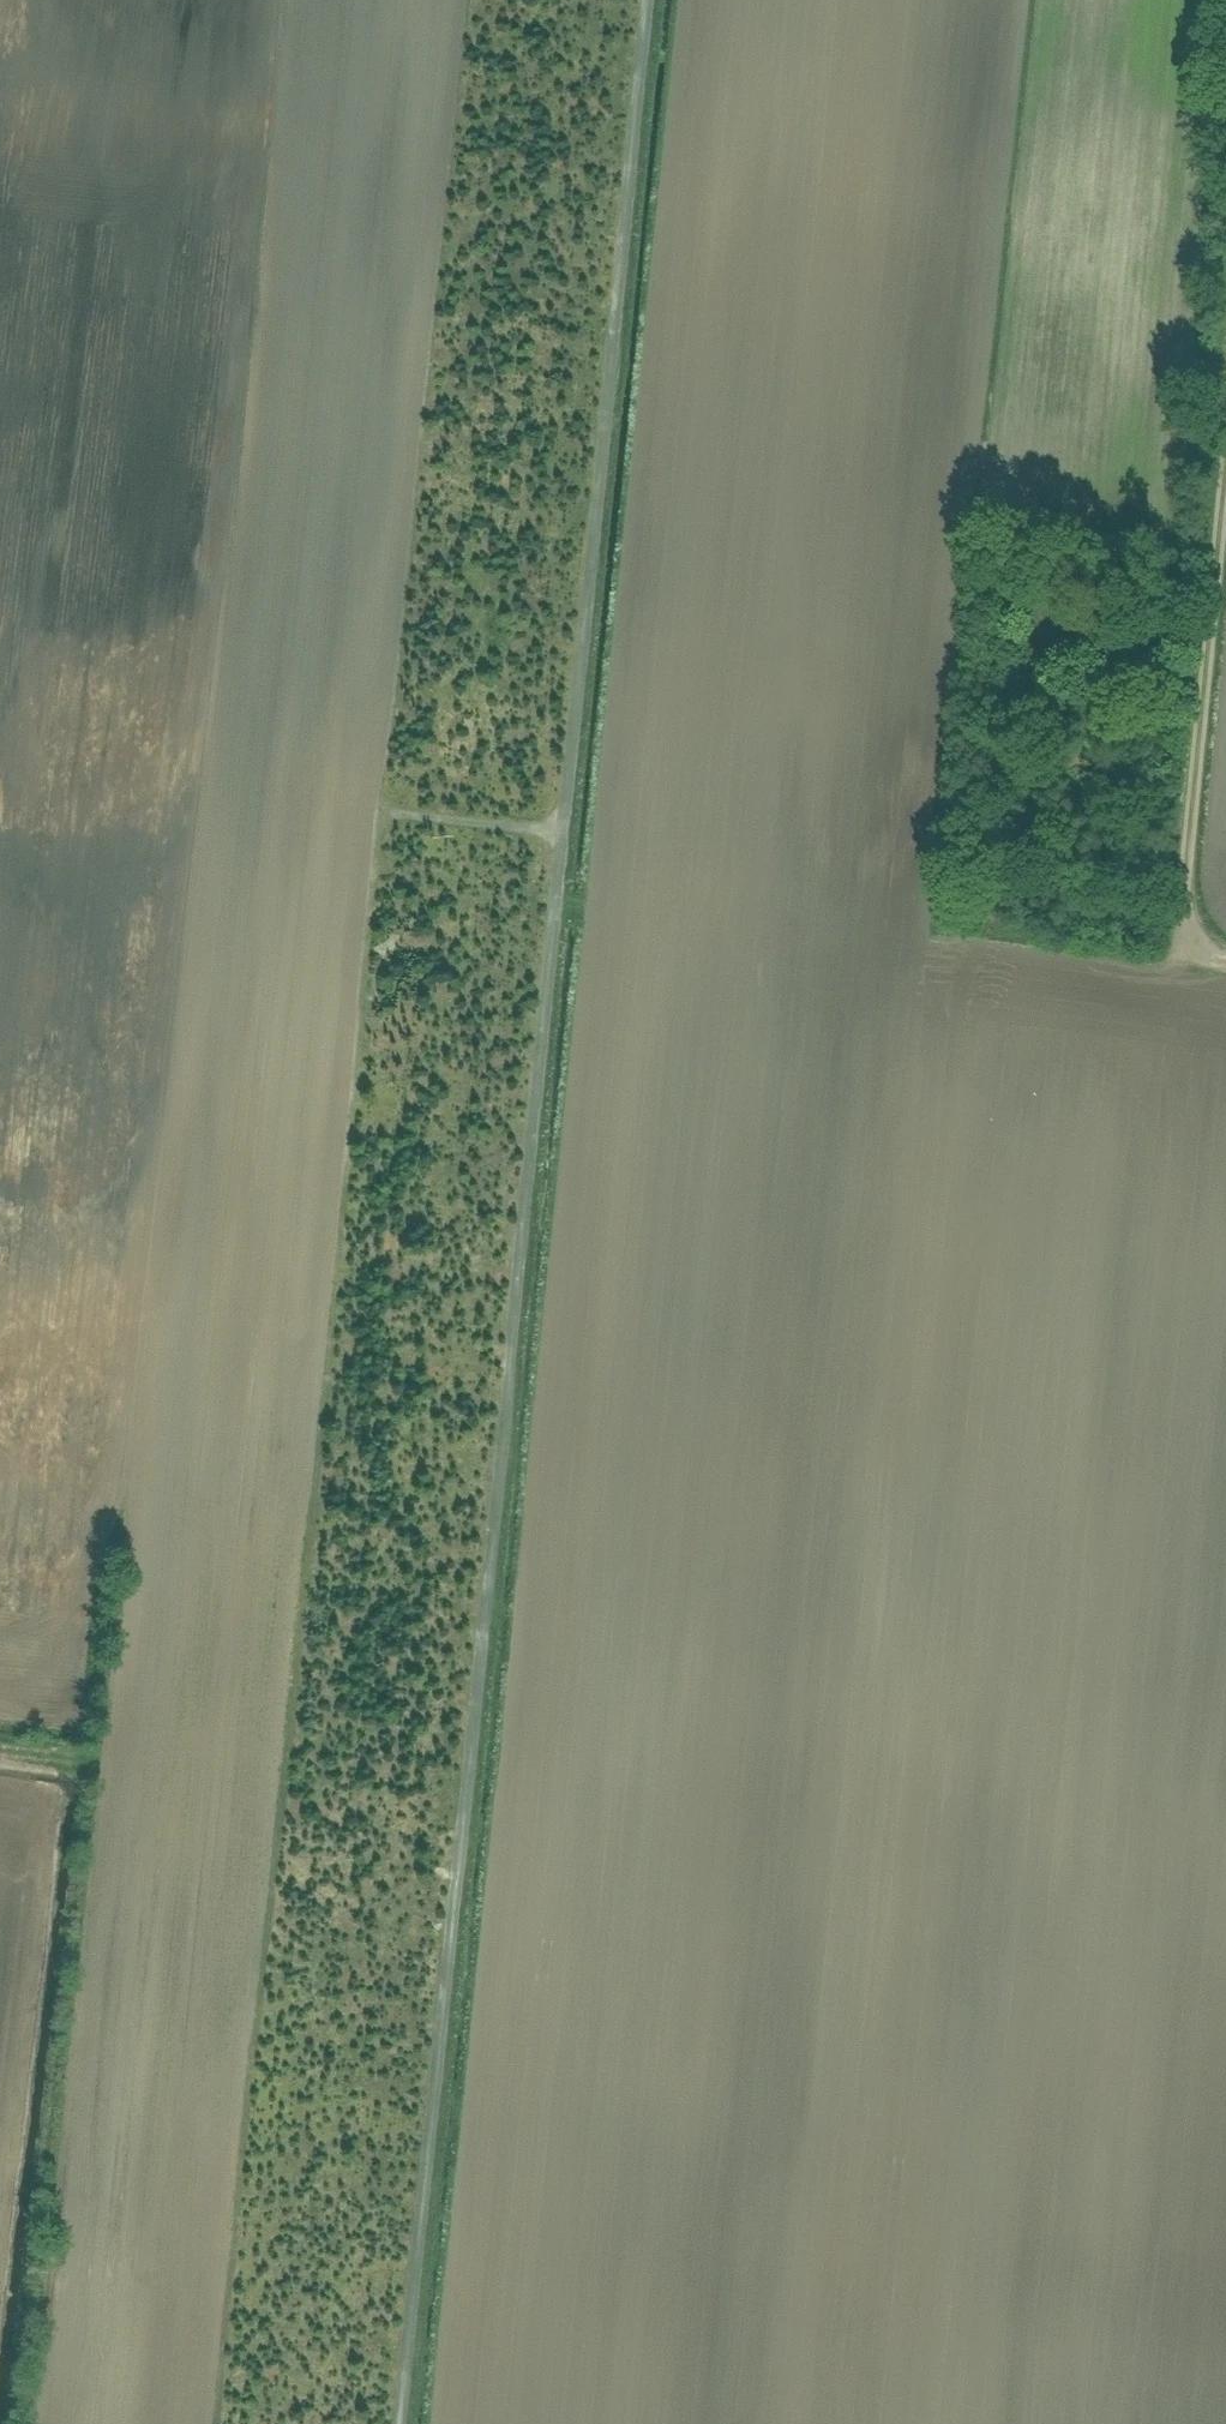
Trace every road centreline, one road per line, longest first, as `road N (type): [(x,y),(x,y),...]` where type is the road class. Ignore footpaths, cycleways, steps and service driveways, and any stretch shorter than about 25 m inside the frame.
road 1 (track): [(643,0),(398,2423)]
road 2 (track): [(1225,961),(1204,958),(1184,920),(1225,488)]

